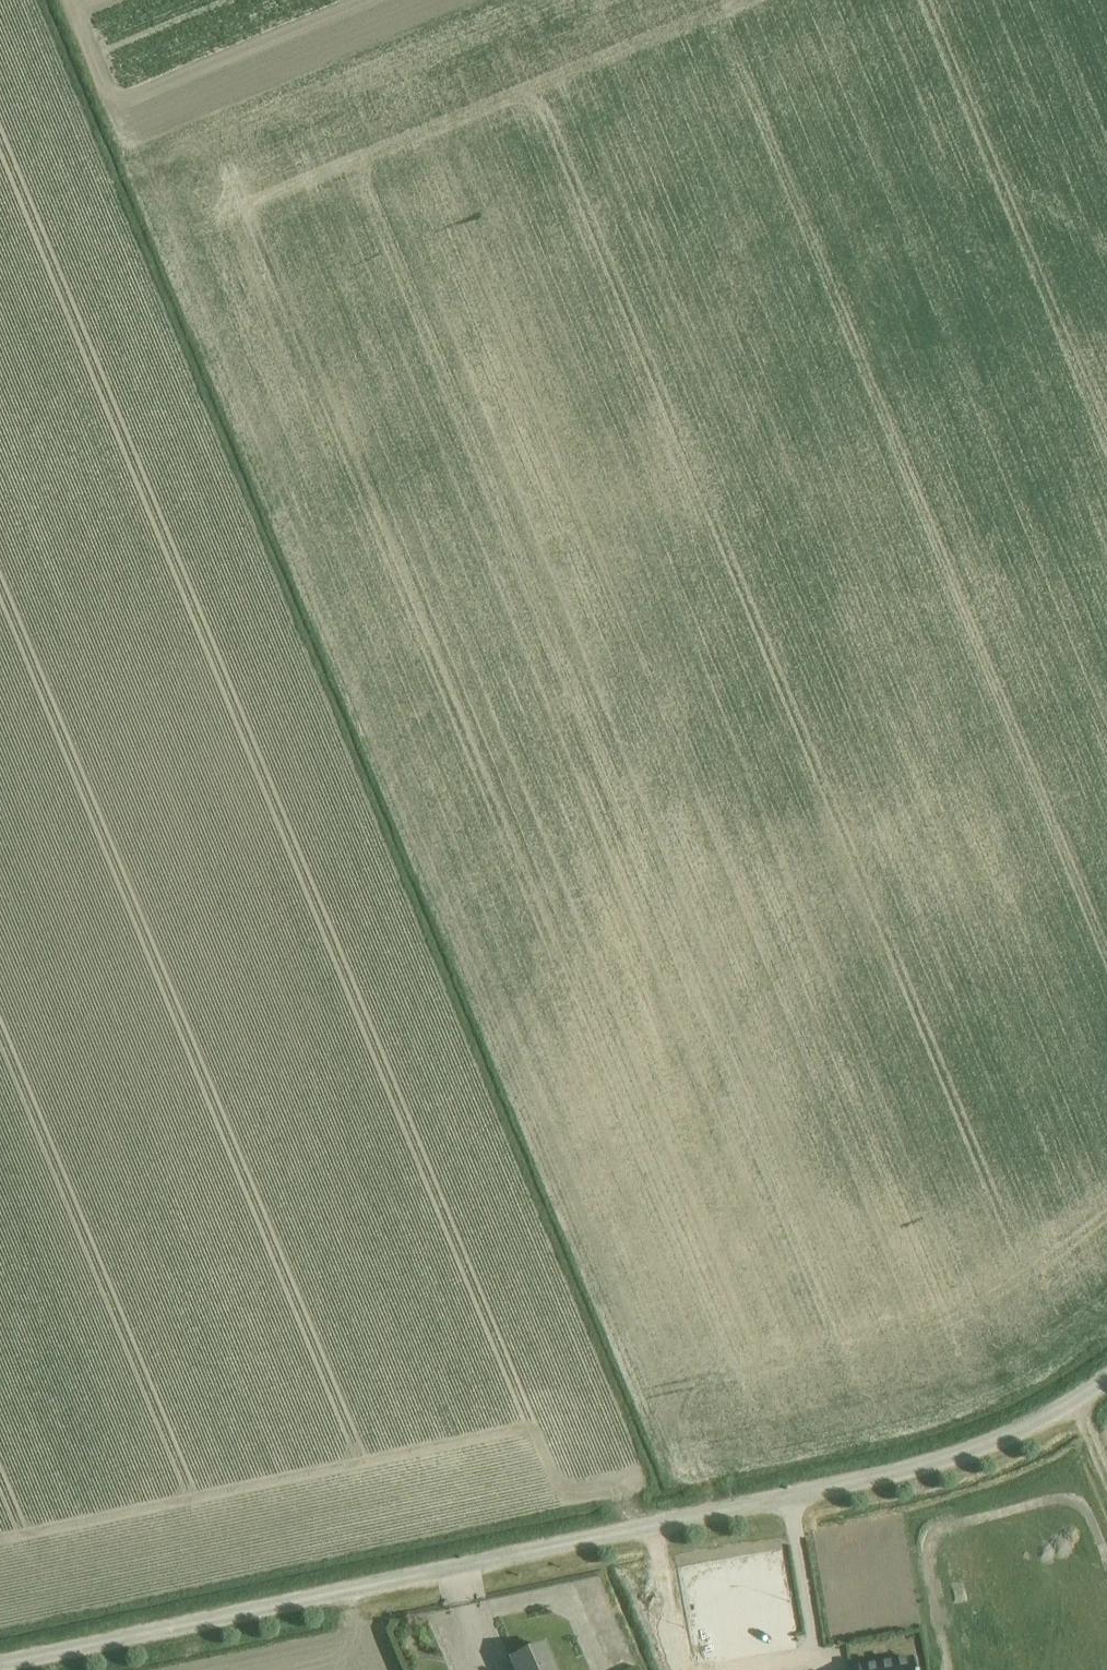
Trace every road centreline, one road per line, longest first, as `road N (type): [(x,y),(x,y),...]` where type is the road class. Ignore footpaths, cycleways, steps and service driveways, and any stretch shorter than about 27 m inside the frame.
road 1 (unclassified): [(0,1666),(906,1470),(1033,1426),(1106,1380)]

